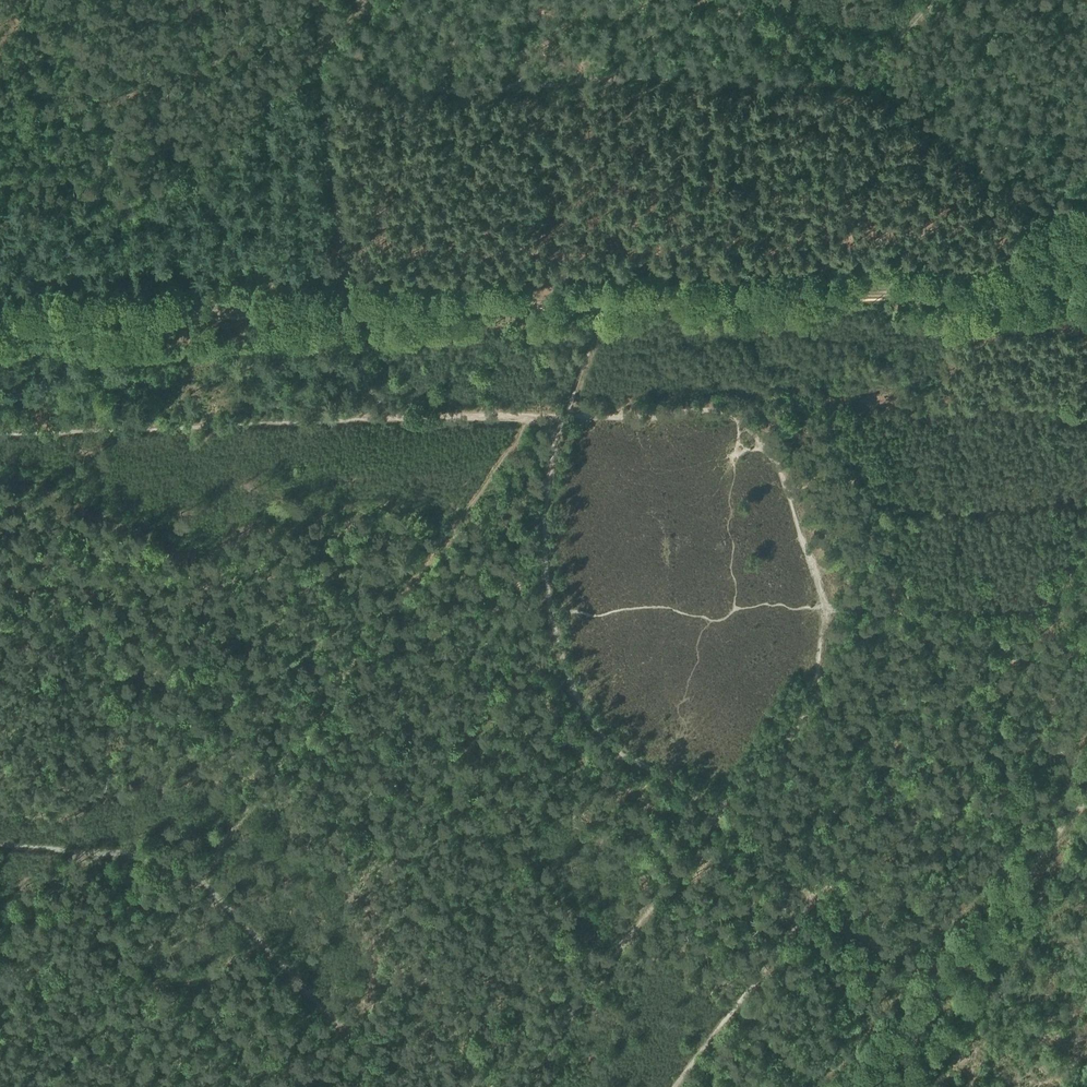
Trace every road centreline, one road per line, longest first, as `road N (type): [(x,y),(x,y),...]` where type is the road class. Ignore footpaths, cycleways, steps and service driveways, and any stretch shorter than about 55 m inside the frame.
road 1 (track): [(0,321),(1086,287)]
road 2 (track): [(1086,799),(945,988)]
road 3 (track): [(945,988),(871,1086)]

